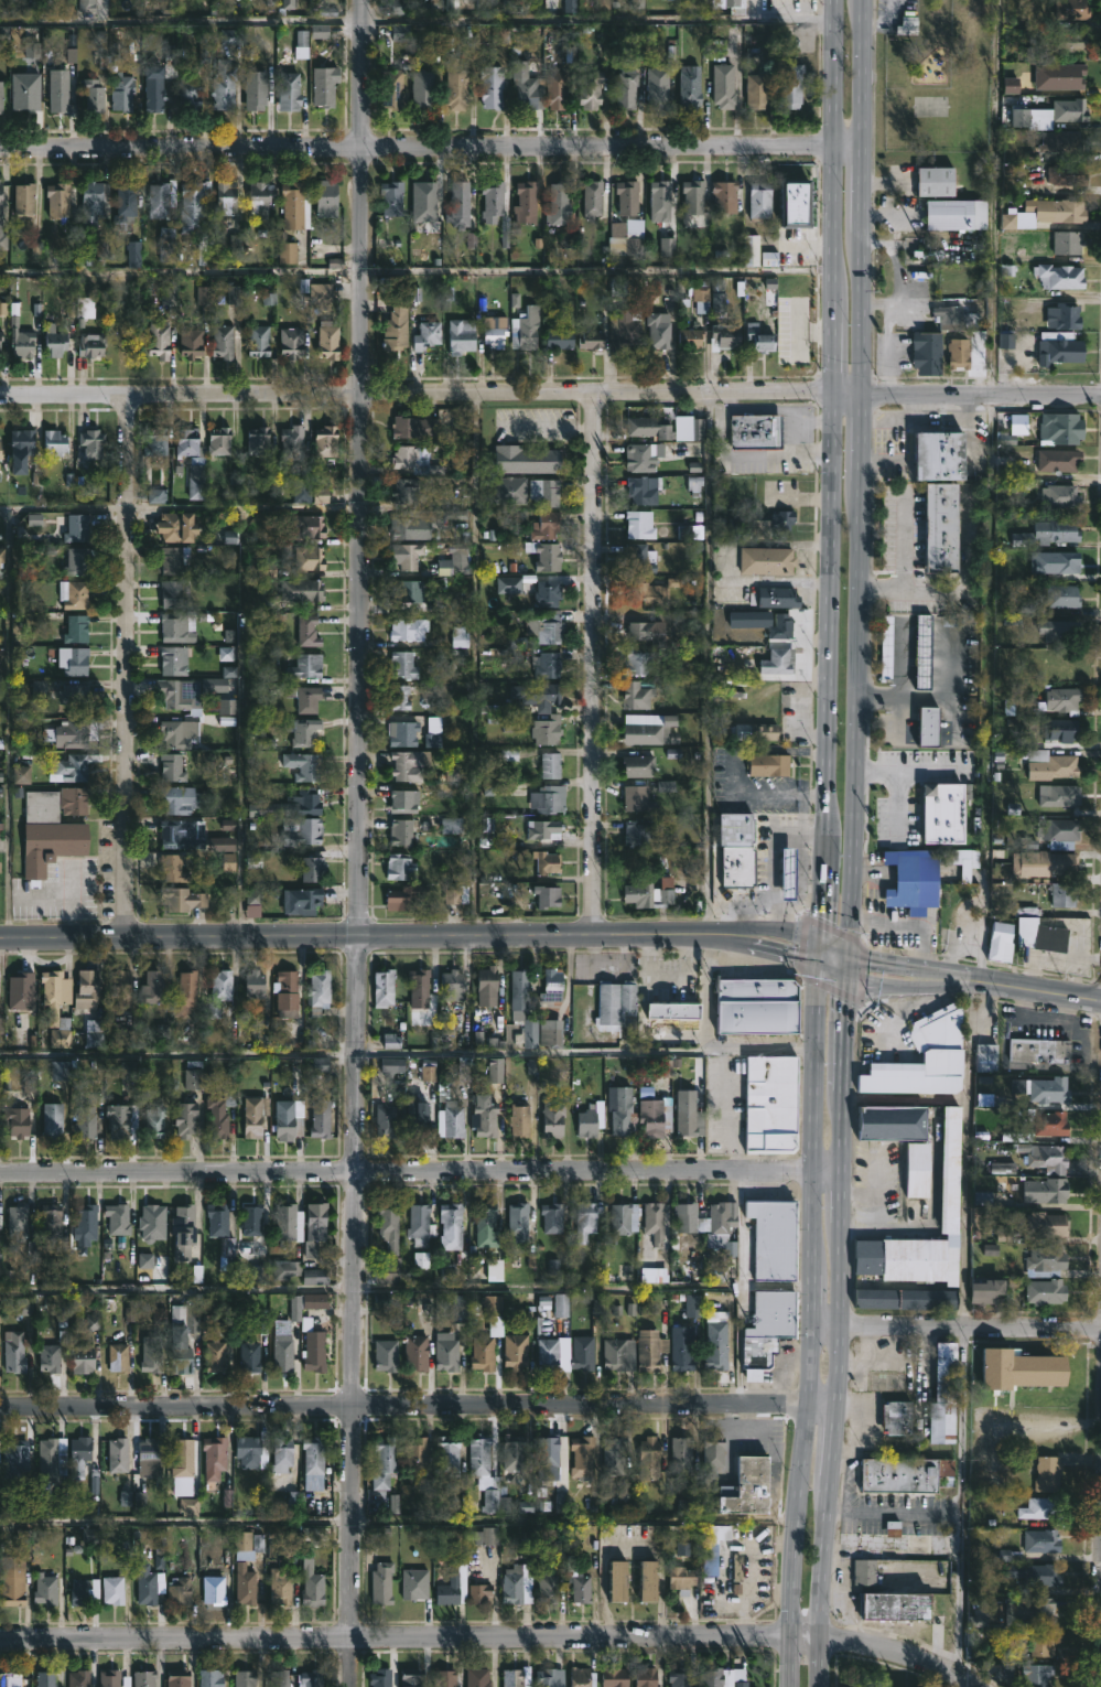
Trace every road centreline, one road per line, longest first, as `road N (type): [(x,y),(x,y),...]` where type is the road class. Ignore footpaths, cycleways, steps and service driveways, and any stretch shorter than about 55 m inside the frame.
road 1 (residential): [(364,0),(348,1686)]
road 2 (secondary): [(834,147),(832,748),(814,1328)]
road 3 (secondary): [(844,1328),(867,147)]
road 4 (residential): [(834,147),(0,150)]
road 5 (residential): [(0,396),(834,394)]
road 6 (residential): [(817,1174),(0,1172)]
road 7 (residential): [(812,1409),(0,1406)]
road 8 (residential): [(791,1640),(0,1637)]
road 9 (secondary): [(736,934),(0,939)]
road 10 (residential): [(129,393),(126,938)]
road 11 (residential): [(595,391),(593,931)]
road 12 (secondary): [(814,1328),(791,1640)]
road 13 (secondary): [(818,1638),(844,1328)]
road 14 (residential): [(1100,1328),(844,1328)]
road 15 (residential): [(864,394),(1100,397)]
road 16 (secondary): [(927,981),(910,969),(763,928),(736,934)]
road 17 (secondary): [(736,934),(903,988),(927,981)]
road 18 (secondary): [(1100,1009),(927,981)]
road 19 (residential): [(971,1686),(879,1650),(818,1638)]
road 20 (secondary): [(867,147),(870,0)]
road 21 (secondary): [(835,0),(834,147)]

